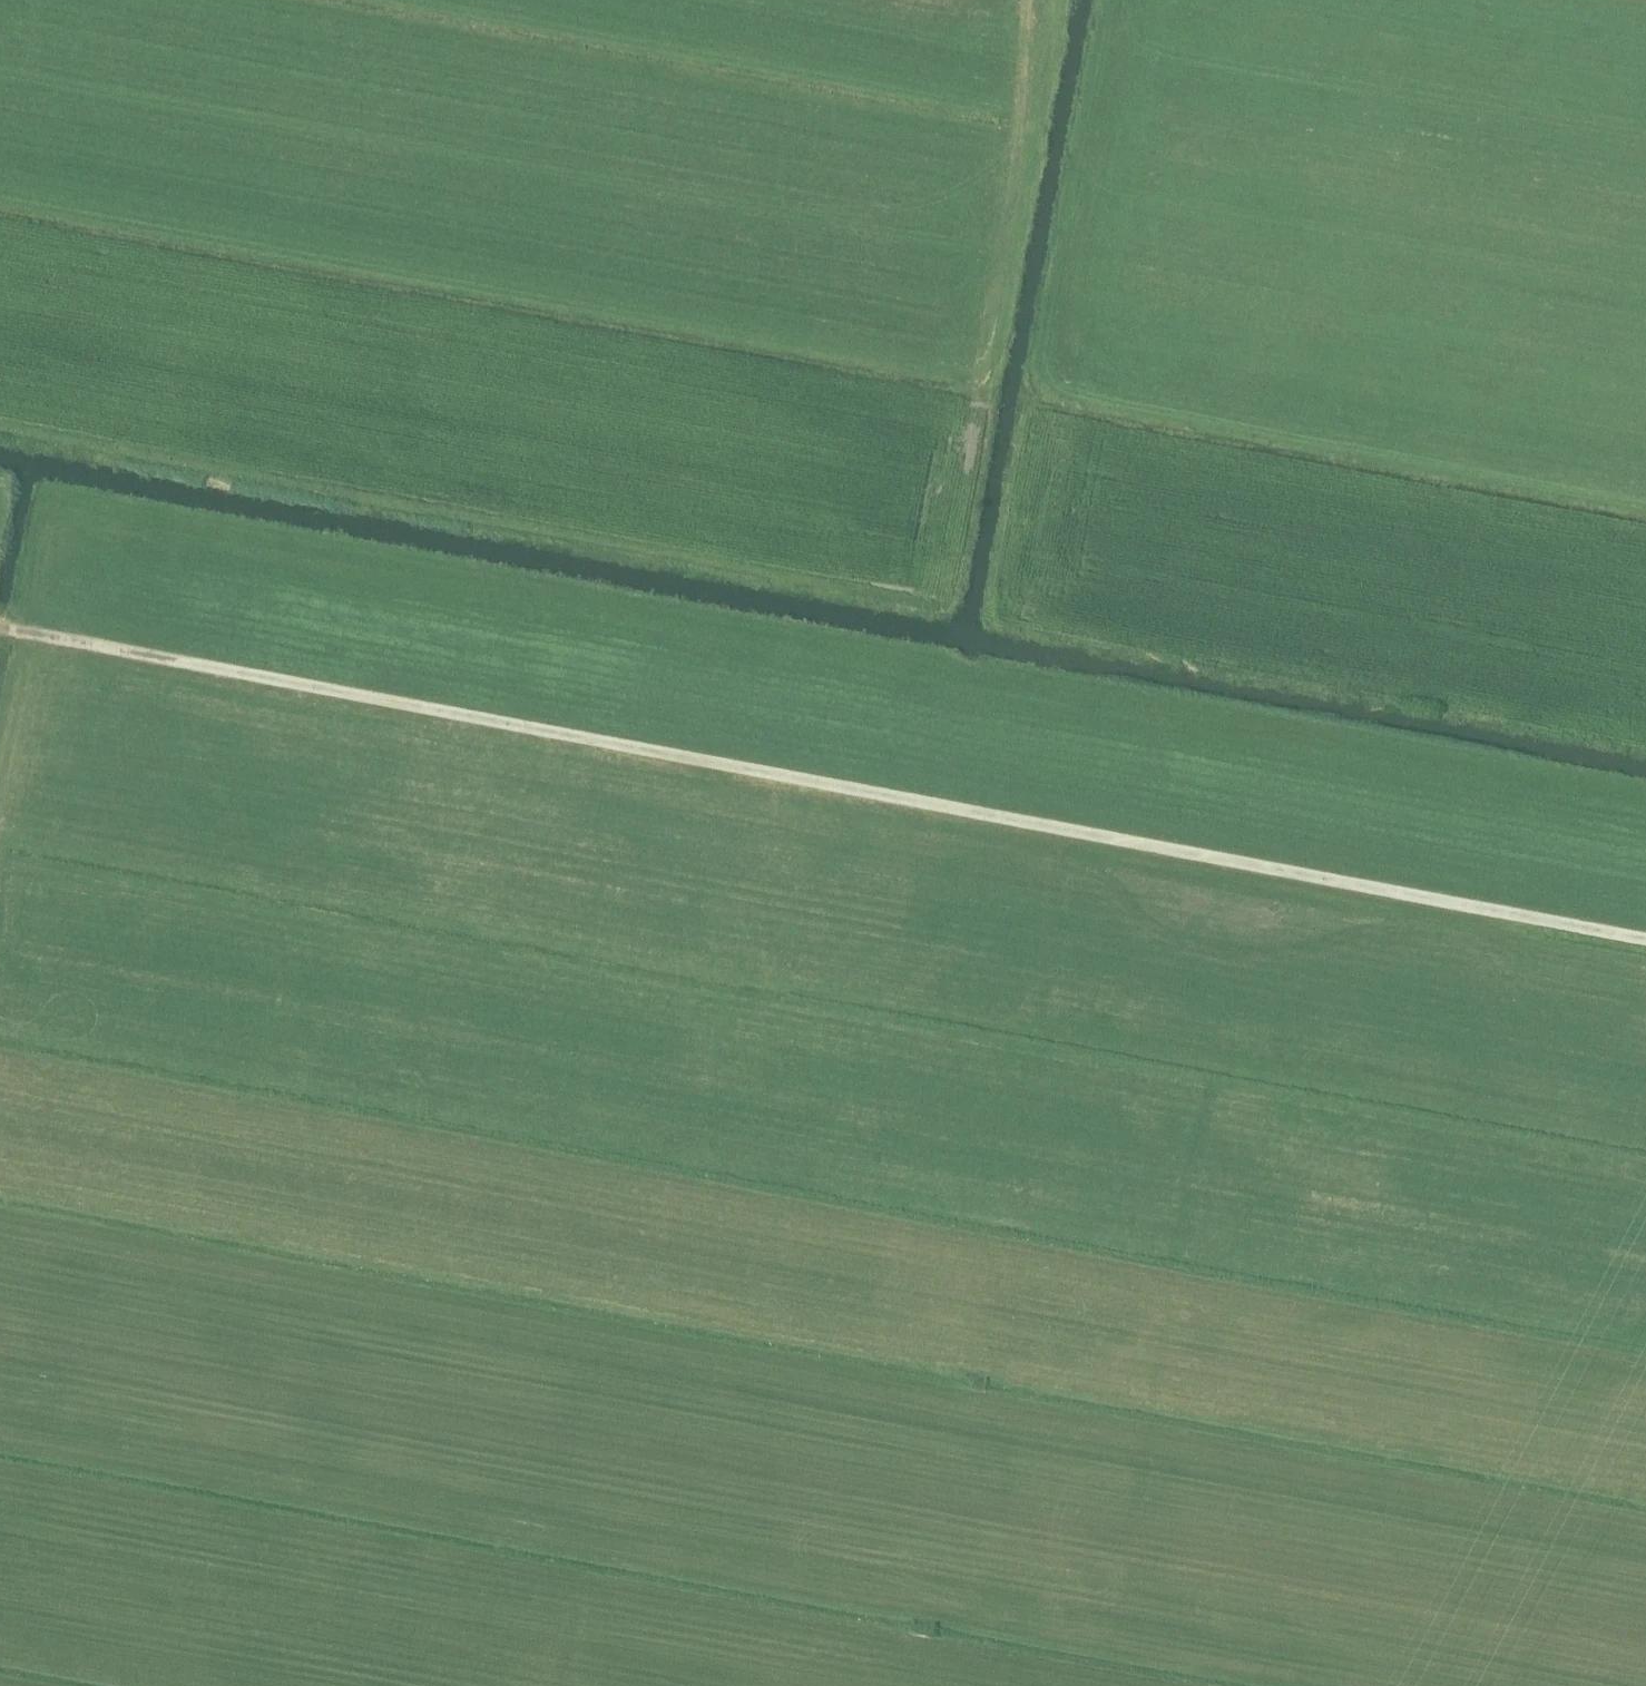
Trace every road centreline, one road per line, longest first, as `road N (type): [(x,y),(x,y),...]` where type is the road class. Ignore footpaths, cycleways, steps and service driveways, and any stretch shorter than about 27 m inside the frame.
road 1 (track): [(1645,907),(9,625)]

